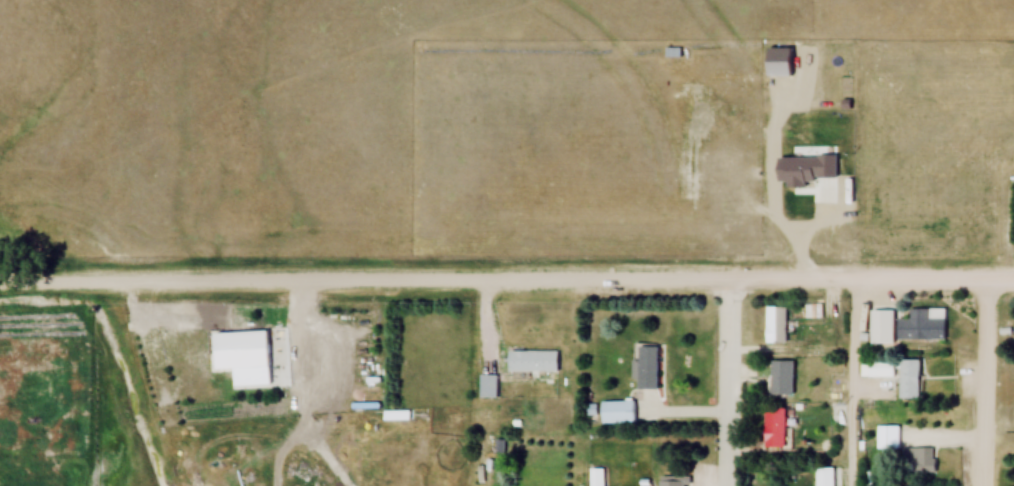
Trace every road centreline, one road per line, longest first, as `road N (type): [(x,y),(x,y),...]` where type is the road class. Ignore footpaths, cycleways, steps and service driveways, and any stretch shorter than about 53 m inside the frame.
road 1 (residential): [(1013,280),(478,286)]
road 2 (residential): [(478,286),(0,285)]
road 3 (residential): [(983,485),(985,280)]
road 4 (residential): [(723,485),(727,285)]

